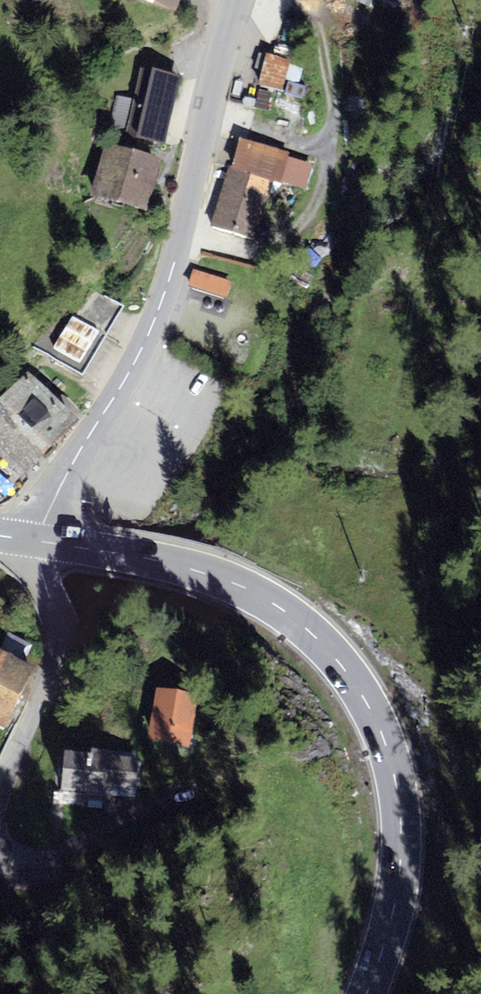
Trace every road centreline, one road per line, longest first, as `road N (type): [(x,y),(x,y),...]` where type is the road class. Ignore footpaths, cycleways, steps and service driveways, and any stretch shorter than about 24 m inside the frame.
road 1 (primary): [(367,993),(397,893),(401,823),(382,735),(341,665),(282,609),(231,582),(40,541)]
road 2 (tertiary): [(40,541),(55,497),(139,354),(163,298),(236,0)]
road 3 (track): [(207,119),(314,147),(327,140),(334,108),(328,75),(313,6),(301,0)]
road 4 (residential): [(0,789),(58,658),(40,541)]
road 5 (residential): [(155,817),(48,866),(28,870),(0,850)]

